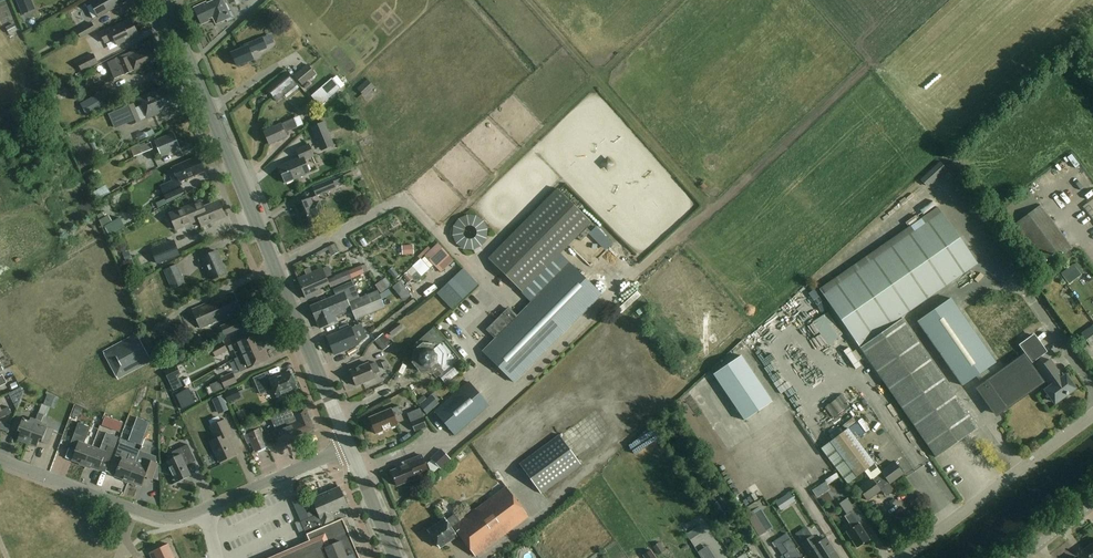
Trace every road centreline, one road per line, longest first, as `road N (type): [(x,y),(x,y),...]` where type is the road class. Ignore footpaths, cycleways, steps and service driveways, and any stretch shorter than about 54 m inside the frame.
road 1 (primary): [(350,443),(164,0)]
road 2 (unclassified): [(898,557),(1092,414)]
road 3 (unclassified): [(207,508),(156,517),(47,476)]
road 4 (unclassified): [(350,443),(207,508)]
road 5 (primary): [(397,557),(350,443)]

